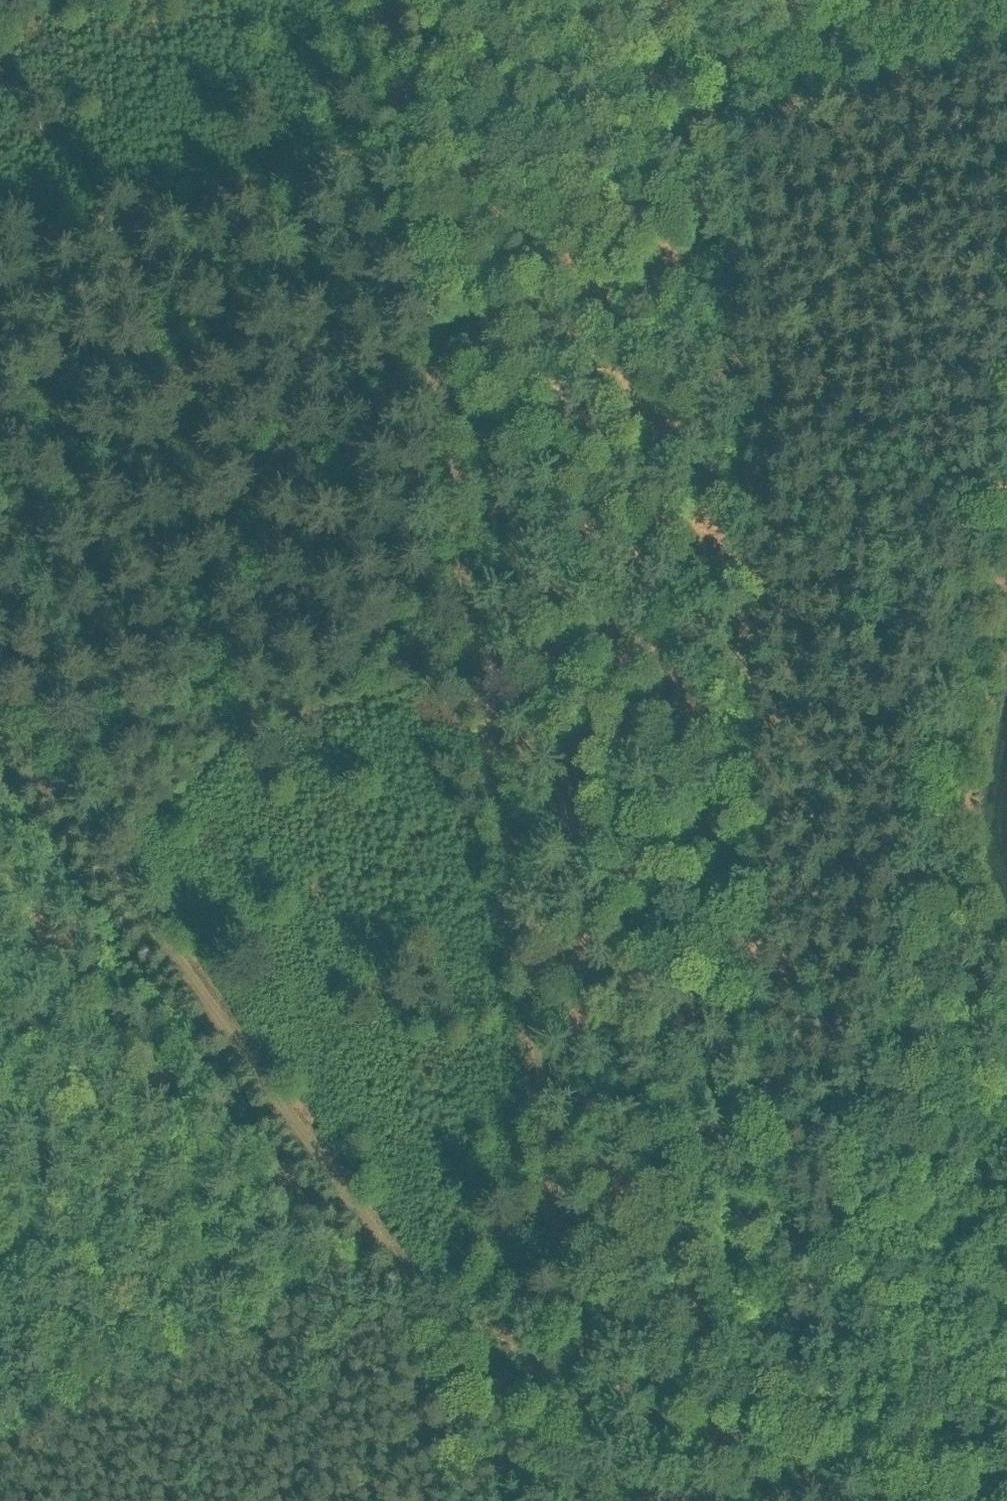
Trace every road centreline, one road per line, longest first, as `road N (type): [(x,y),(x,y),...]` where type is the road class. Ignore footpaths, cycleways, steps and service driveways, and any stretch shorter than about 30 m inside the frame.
road 1 (track): [(0,261),(969,0)]
road 2 (track): [(572,1500),(0,713)]
road 3 (track): [(0,1393),(358,1205)]
road 4 (track): [(707,1500),(1006,1445)]
road 5 (track): [(0,1056),(187,969)]

